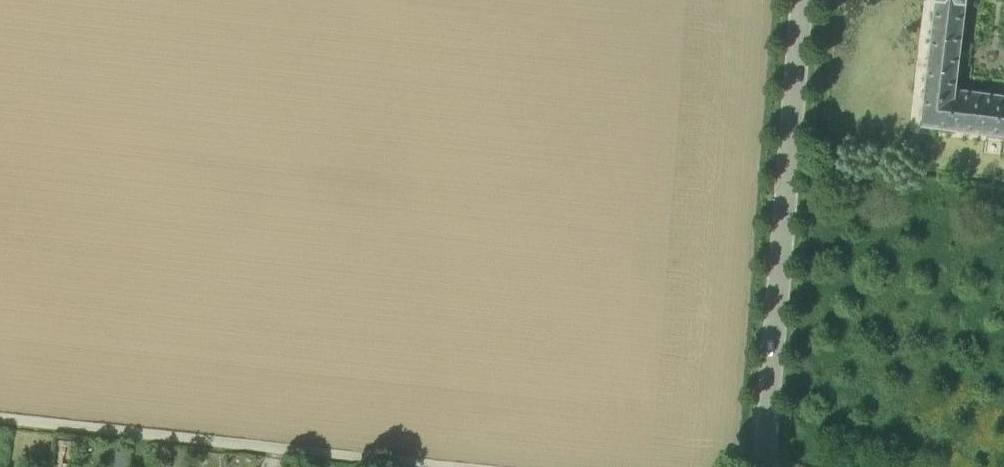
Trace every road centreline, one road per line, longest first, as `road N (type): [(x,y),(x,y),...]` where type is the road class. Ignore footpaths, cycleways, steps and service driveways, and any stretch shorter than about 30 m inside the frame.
road 1 (tertiary): [(765,466),(801,0)]
road 2 (unclassified): [(455,466),(0,416)]

